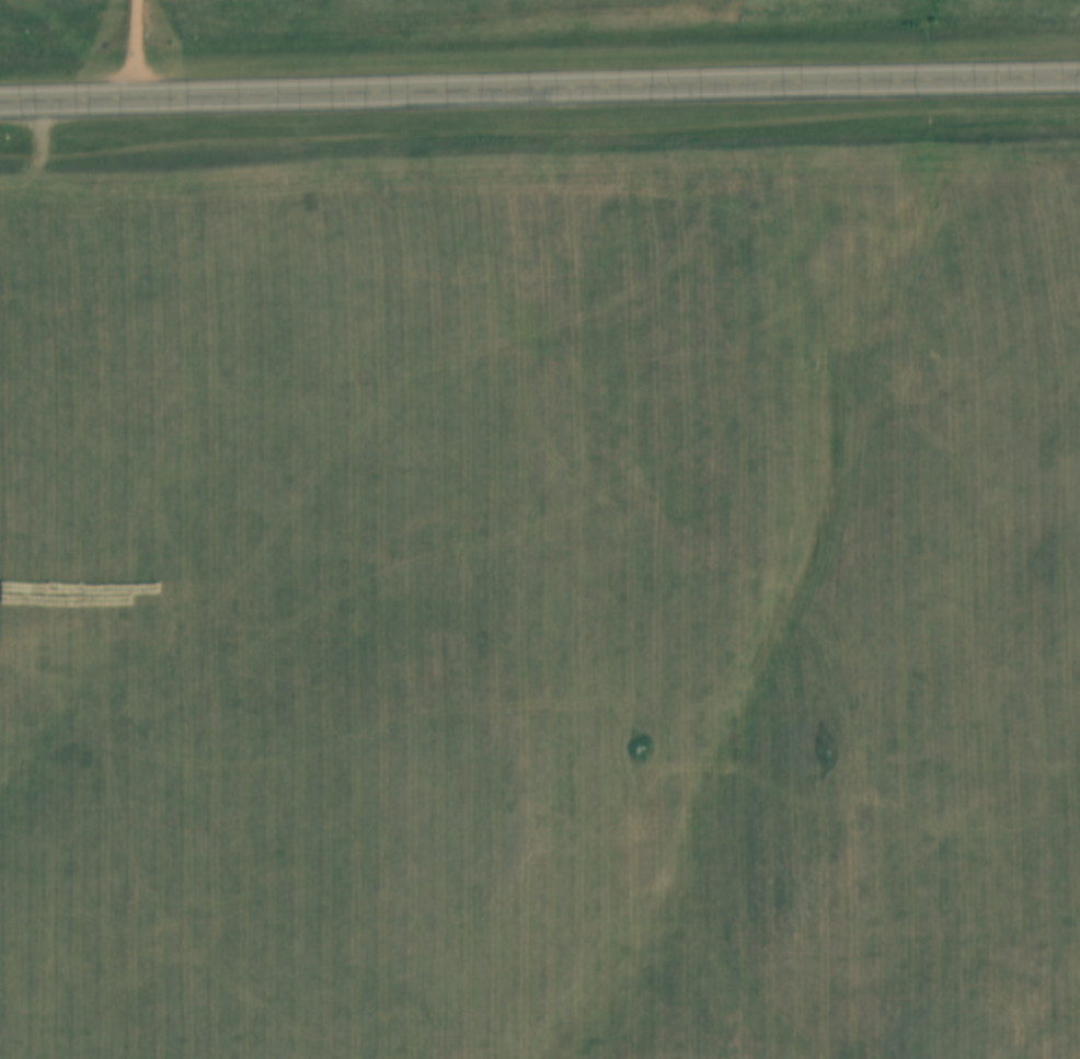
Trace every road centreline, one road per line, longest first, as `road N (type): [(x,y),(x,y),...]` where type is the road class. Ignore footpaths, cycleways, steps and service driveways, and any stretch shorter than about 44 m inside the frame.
road 1 (primary): [(1079,72),(0,102)]

